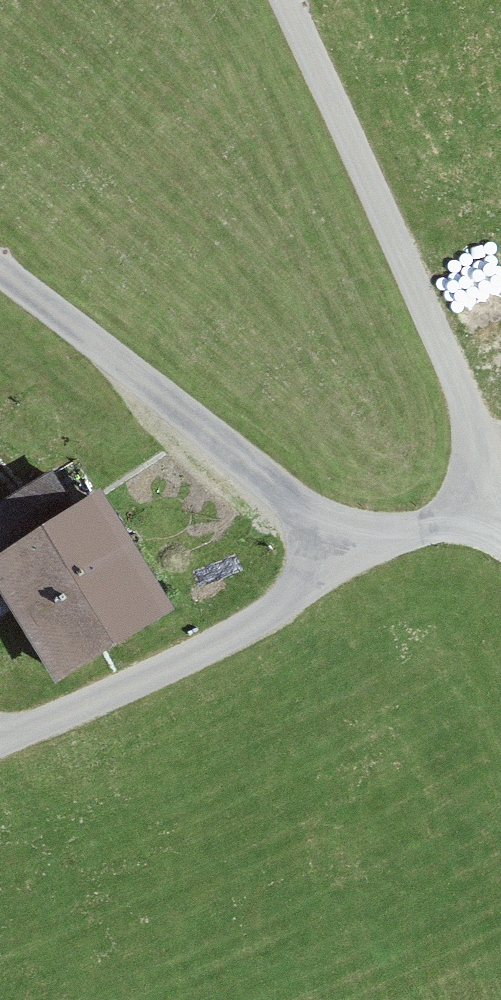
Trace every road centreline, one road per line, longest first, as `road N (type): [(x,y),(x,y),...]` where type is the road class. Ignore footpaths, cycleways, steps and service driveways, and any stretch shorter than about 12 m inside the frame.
road 1 (unclassified): [(487,502),(459,396),(284,0)]
road 2 (unclassified): [(0,275),(106,351),(342,554)]
road 3 (unclassified): [(342,554),(262,615),(0,736)]
road 4 (unclassified): [(342,554),(487,502)]

